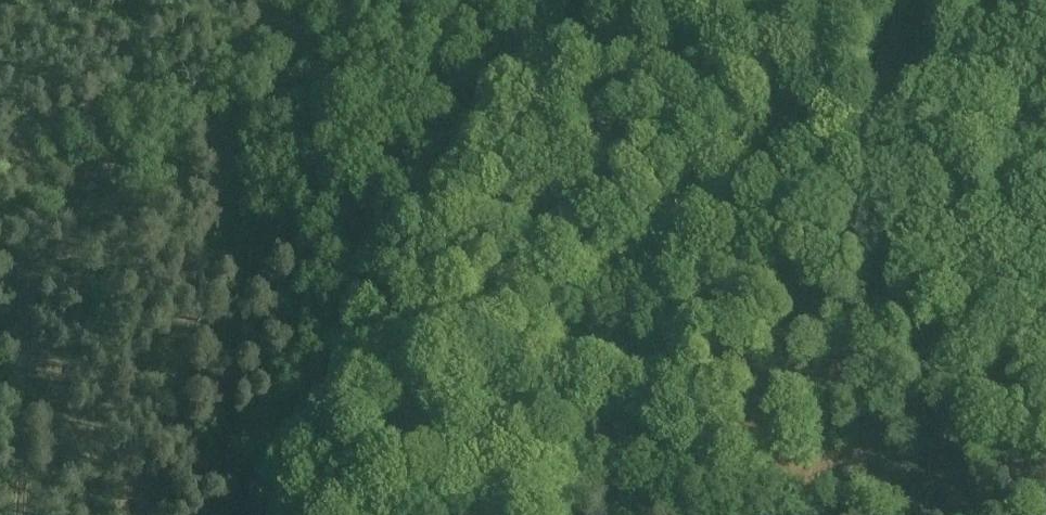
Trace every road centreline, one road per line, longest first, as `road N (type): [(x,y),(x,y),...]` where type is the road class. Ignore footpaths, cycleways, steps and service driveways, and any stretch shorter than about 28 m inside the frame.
road 1 (track): [(600,29),(415,4),(351,10),(289,26),(0,148)]
road 2 (track): [(630,514),(604,0)]

